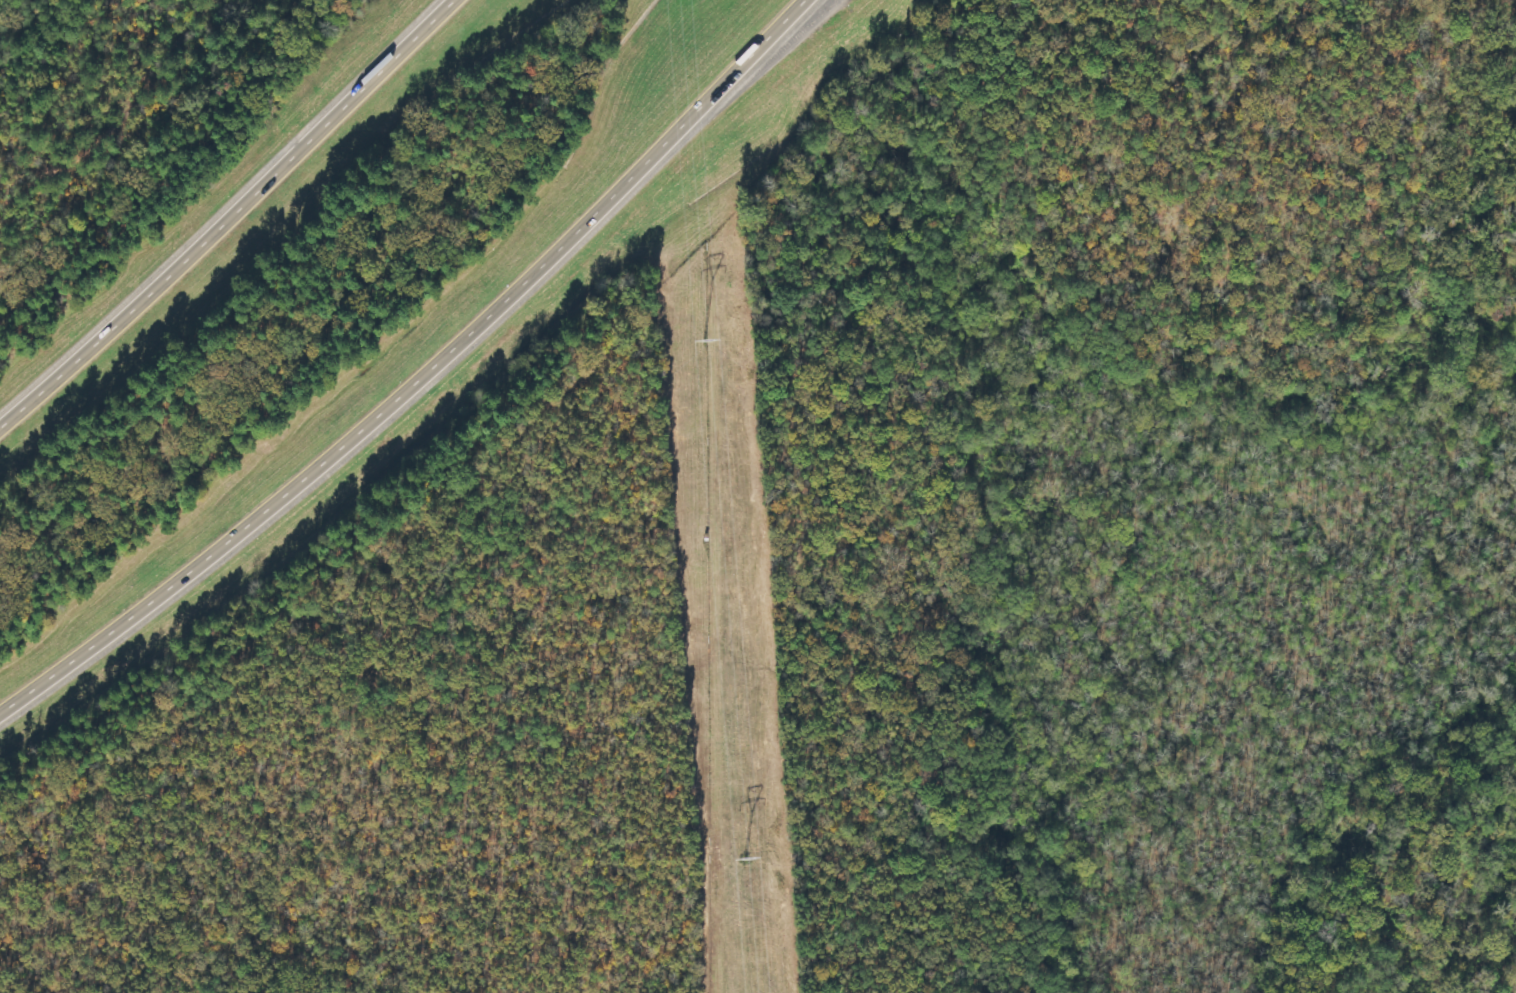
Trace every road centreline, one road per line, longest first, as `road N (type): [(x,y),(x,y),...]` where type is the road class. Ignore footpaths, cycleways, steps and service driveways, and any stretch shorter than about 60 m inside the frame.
road 1 (motorway): [(0,708),(244,524),(469,331),(807,0)]
road 2 (motorway): [(451,0),(74,368),(0,428)]

